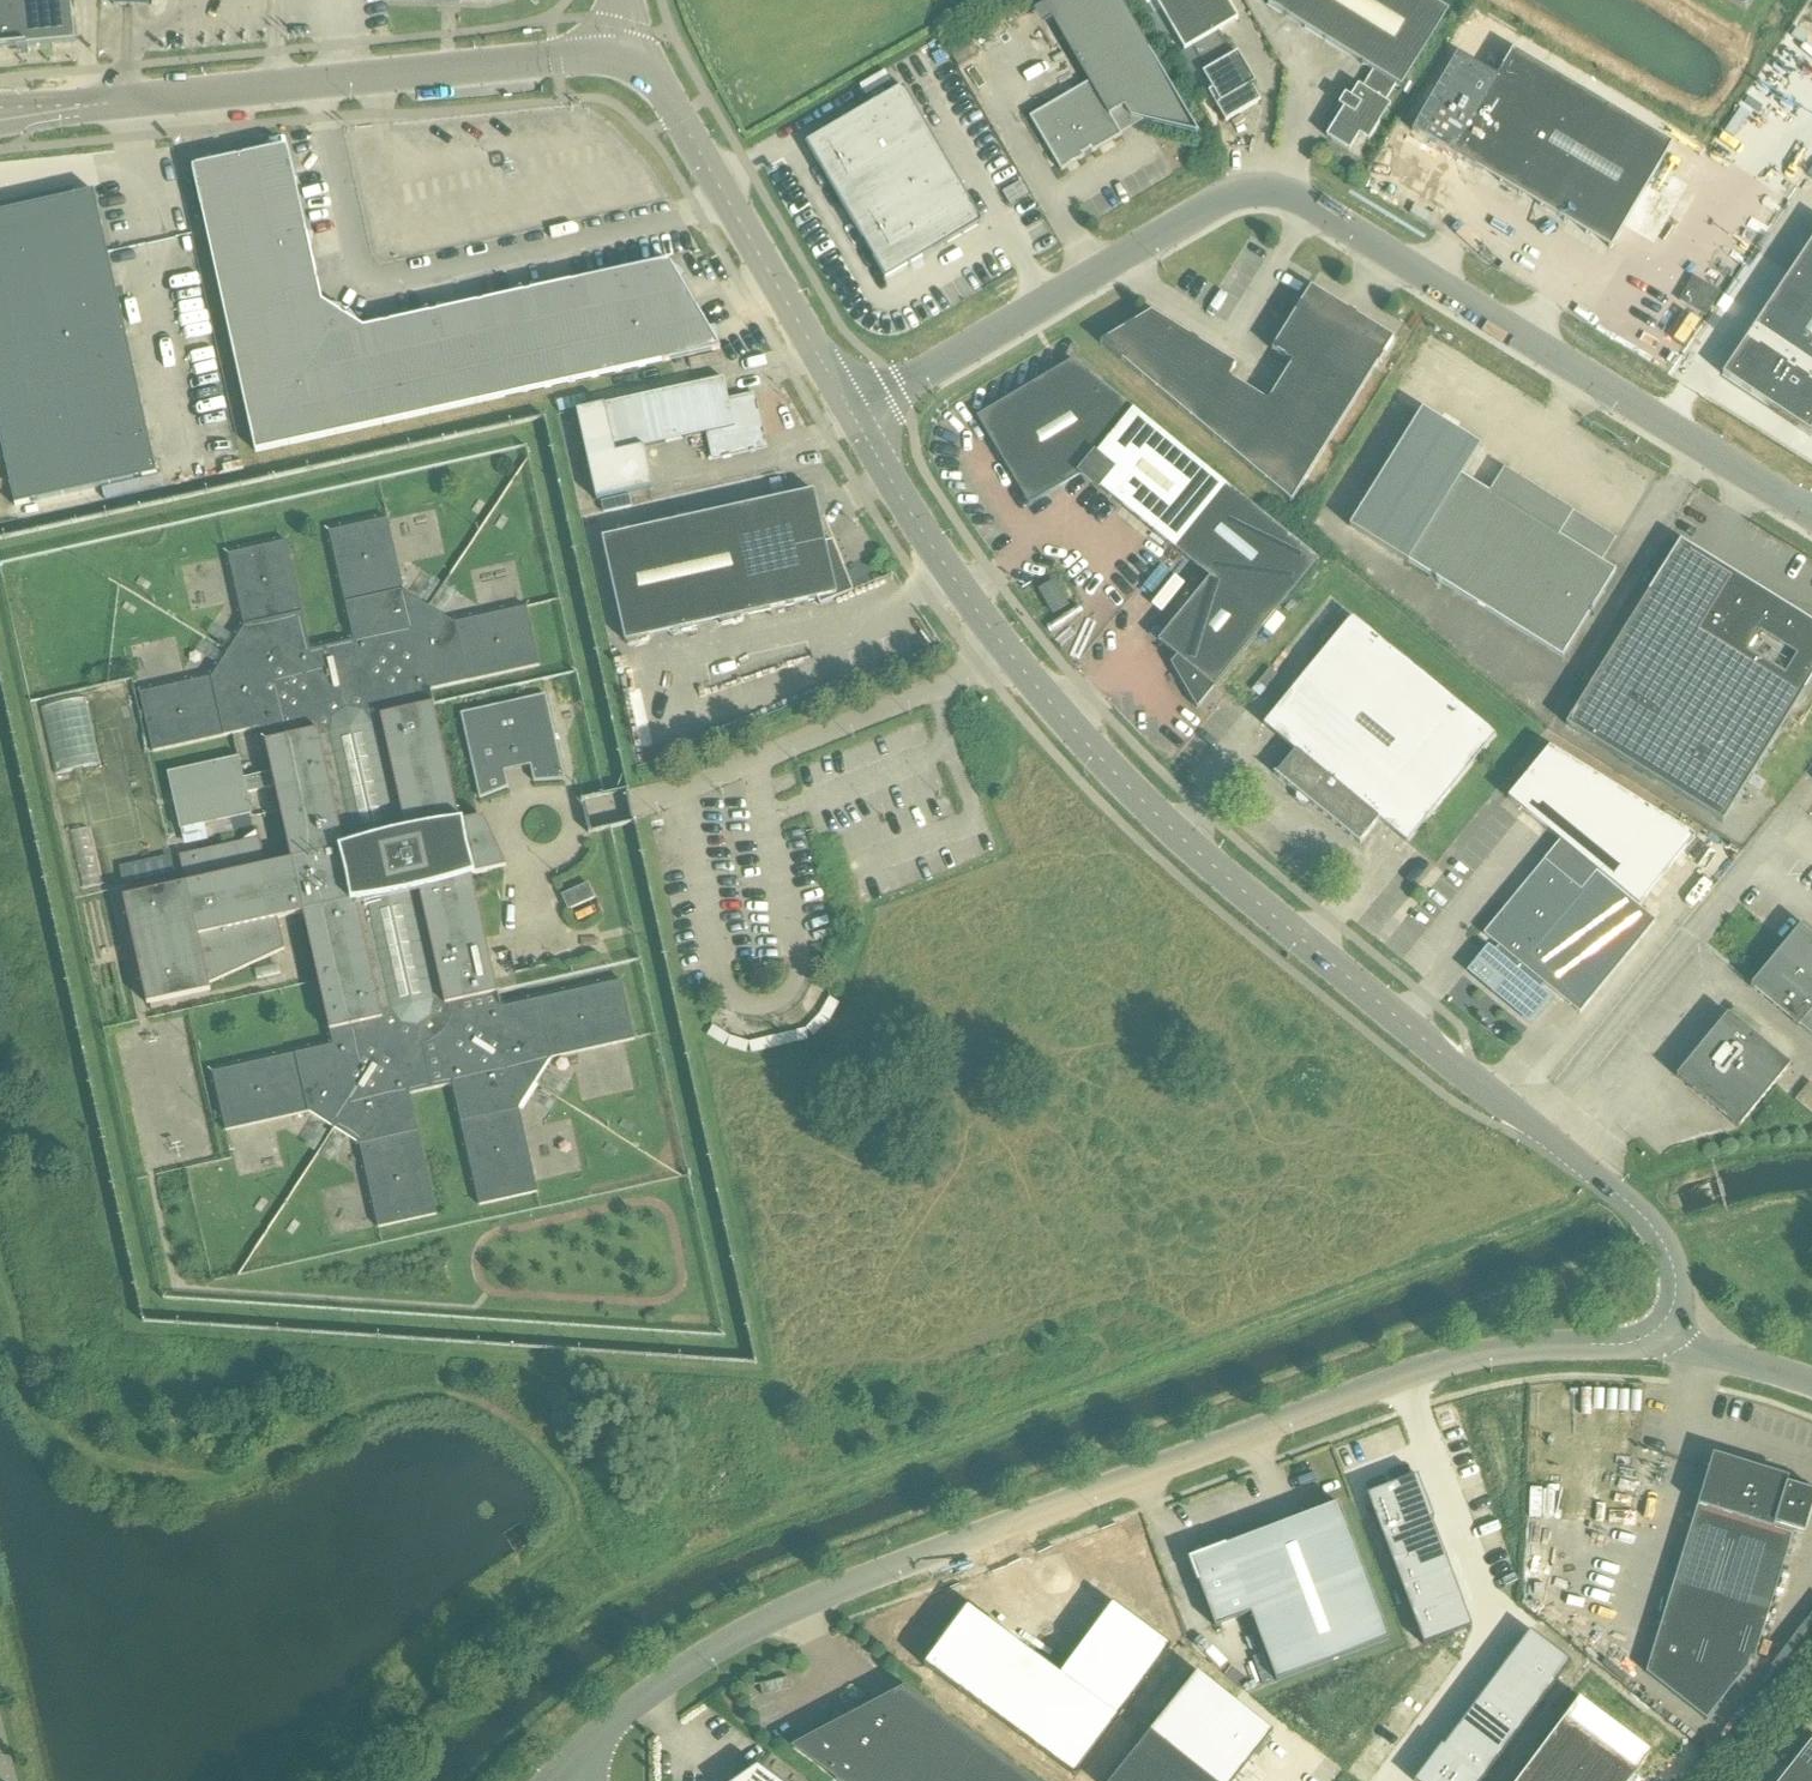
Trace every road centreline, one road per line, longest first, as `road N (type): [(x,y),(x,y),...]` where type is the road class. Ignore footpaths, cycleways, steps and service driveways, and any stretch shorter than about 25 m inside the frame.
road 1 (tertiary): [(1669,1335),(1676,1284),(1611,1189),(1126,787),(1056,714),(955,582),(852,414)]
road 2 (unclassified): [(564,1780),(634,1703),(768,1620),(1462,1363),(1636,1345),(1669,1335)]
road 3 (unclassified): [(1811,512),(1304,202),(1260,190),(1217,203),(852,414)]
road 4 (tertiary): [(120,103),(613,59)]
road 5 (tertiary): [(852,414),(663,90),(642,69),(613,59)]
road 6 (tertiary): [(1811,1382),(1669,1335)]
road 7 (tertiary): [(0,128),(120,103)]

